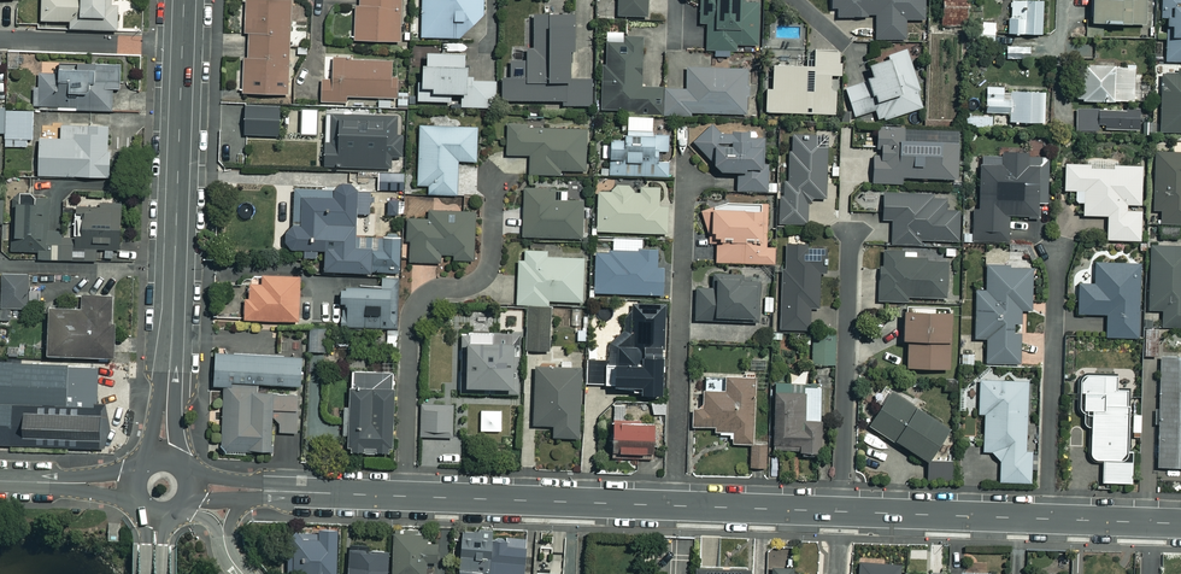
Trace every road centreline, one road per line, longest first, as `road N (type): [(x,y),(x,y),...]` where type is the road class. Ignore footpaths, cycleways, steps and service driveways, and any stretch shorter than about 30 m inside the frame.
road 1 (tertiary): [(182,48),(162,457)]
road 2 (residential): [(405,495),(413,313),(433,294),(470,285),(488,270),(493,183)]
road 3 (residential): [(684,161),(675,505)]
road 4 (residential): [(1149,522),(838,511)]
road 5 (residential): [(849,233),(838,511)]
road 6 (residential): [(675,505),(405,495)]
road 7 (residential): [(0,39),(182,48)]
road 8 (residential): [(838,511),(675,505)]
road 9 (residential): [(405,495),(273,490)]
road 10 (residential): [(132,485),(0,481)]

